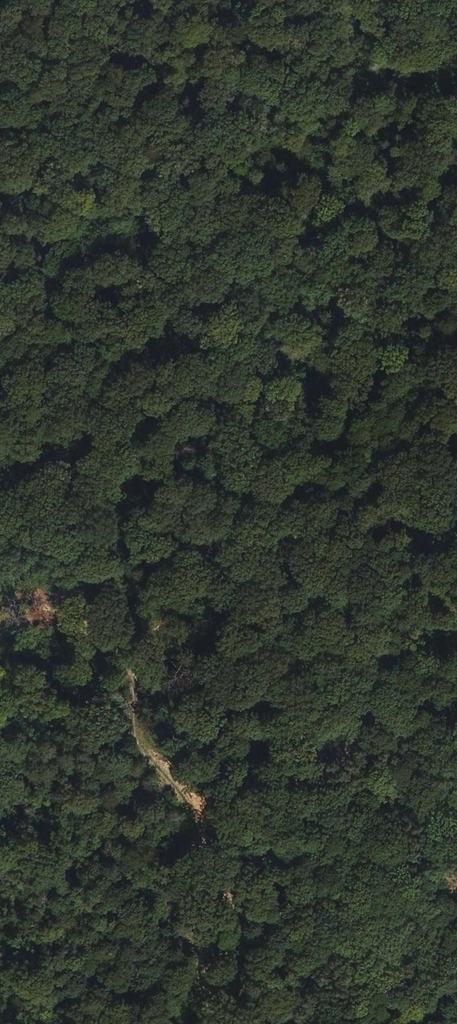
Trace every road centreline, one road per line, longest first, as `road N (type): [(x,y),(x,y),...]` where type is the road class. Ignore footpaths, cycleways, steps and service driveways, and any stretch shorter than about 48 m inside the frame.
road 1 (track): [(0,638),(24,619),(58,528),(359,0)]

